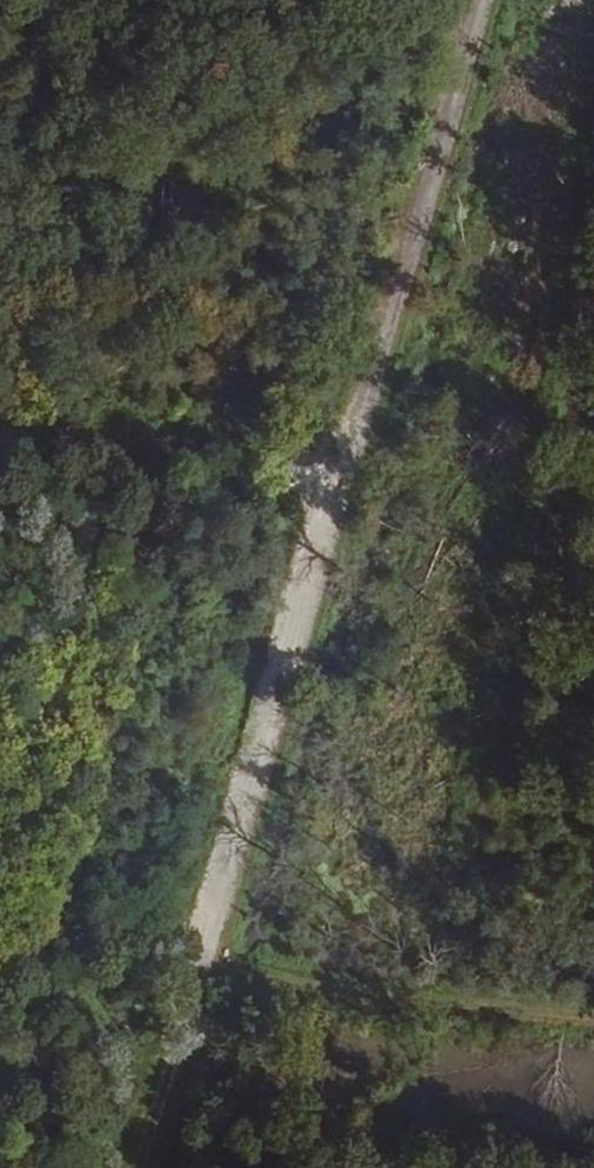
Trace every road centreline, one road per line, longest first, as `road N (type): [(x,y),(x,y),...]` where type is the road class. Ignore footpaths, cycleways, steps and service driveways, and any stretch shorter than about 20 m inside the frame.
road 1 (track): [(123,1167),(327,465)]
road 2 (track): [(327,465),(464,0)]
road 3 (track): [(327,465),(0,414)]

